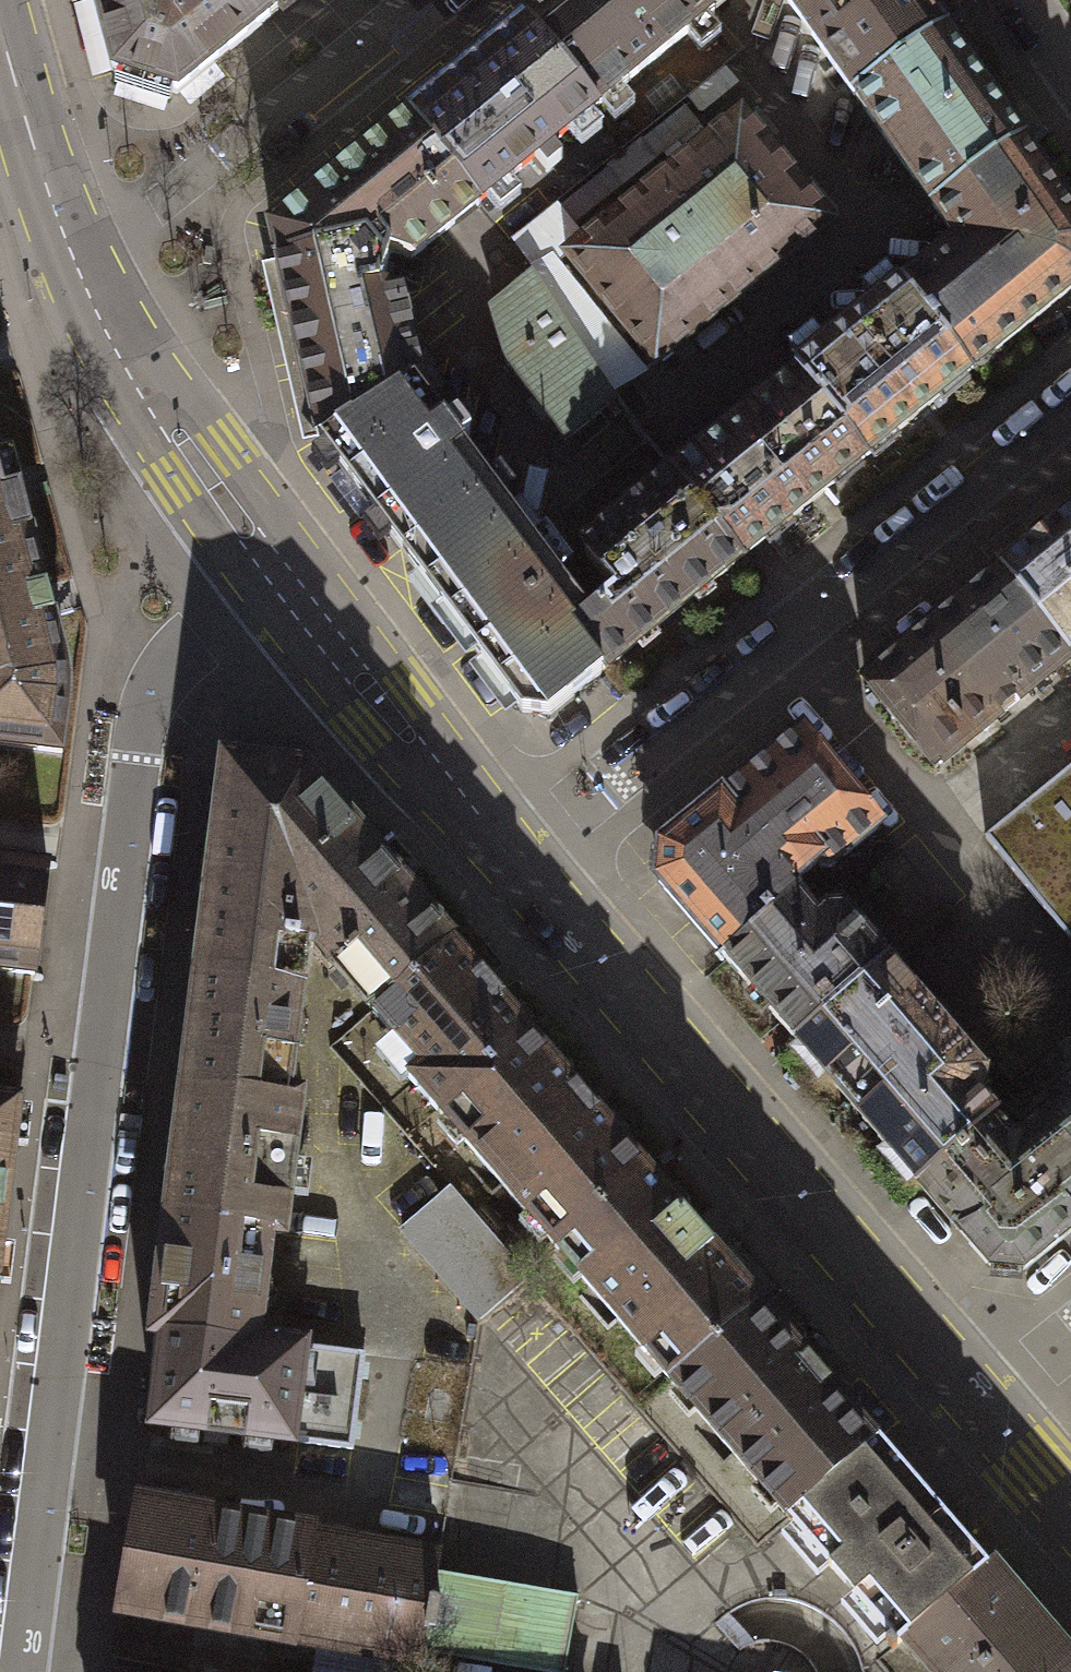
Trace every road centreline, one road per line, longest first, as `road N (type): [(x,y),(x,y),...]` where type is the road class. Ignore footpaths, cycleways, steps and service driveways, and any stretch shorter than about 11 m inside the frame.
road 1 (residential): [(25,1671),(144,747),(159,693),(255,545)]
road 2 (tertiary): [(984,1393),(519,854)]
road 3 (residential): [(1070,404),(519,854)]
road 4 (residential): [(71,257),(132,222),(408,0)]
road 5 (tertiary): [(519,854),(255,545)]
road 6 (tertiary): [(255,545),(135,381),(71,257)]
road 7 (tertiary): [(71,257),(0,18)]
road 8 (tertiary): [(1070,1496),(984,1393)]

